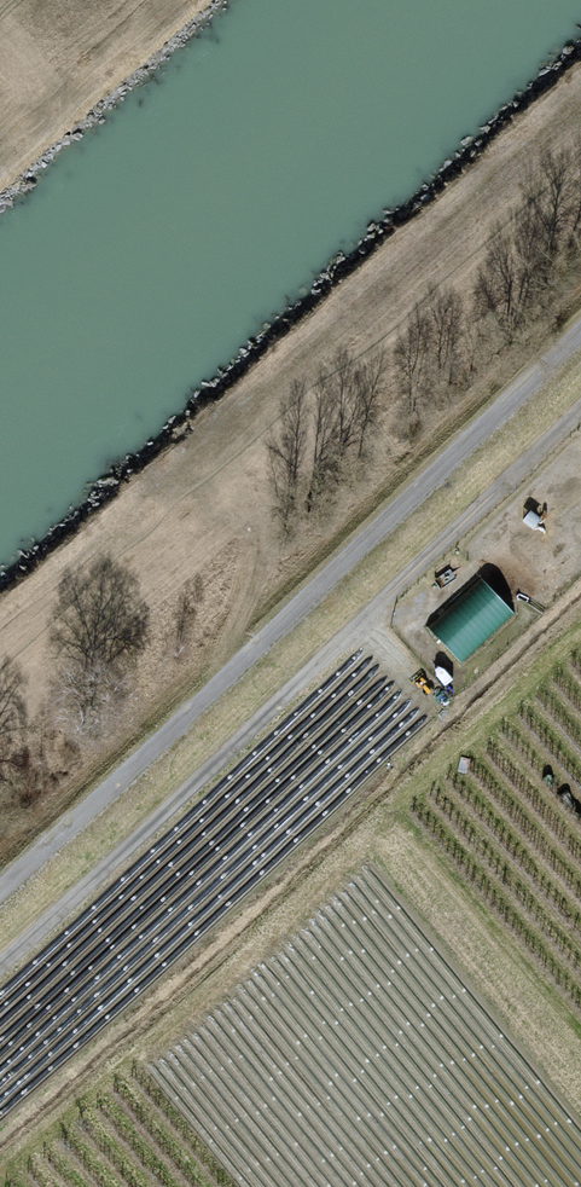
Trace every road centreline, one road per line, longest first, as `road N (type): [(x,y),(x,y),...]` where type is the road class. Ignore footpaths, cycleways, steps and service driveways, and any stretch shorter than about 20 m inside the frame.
road 1 (track): [(580,330),(0,885)]
road 2 (track): [(580,408),(0,960)]

